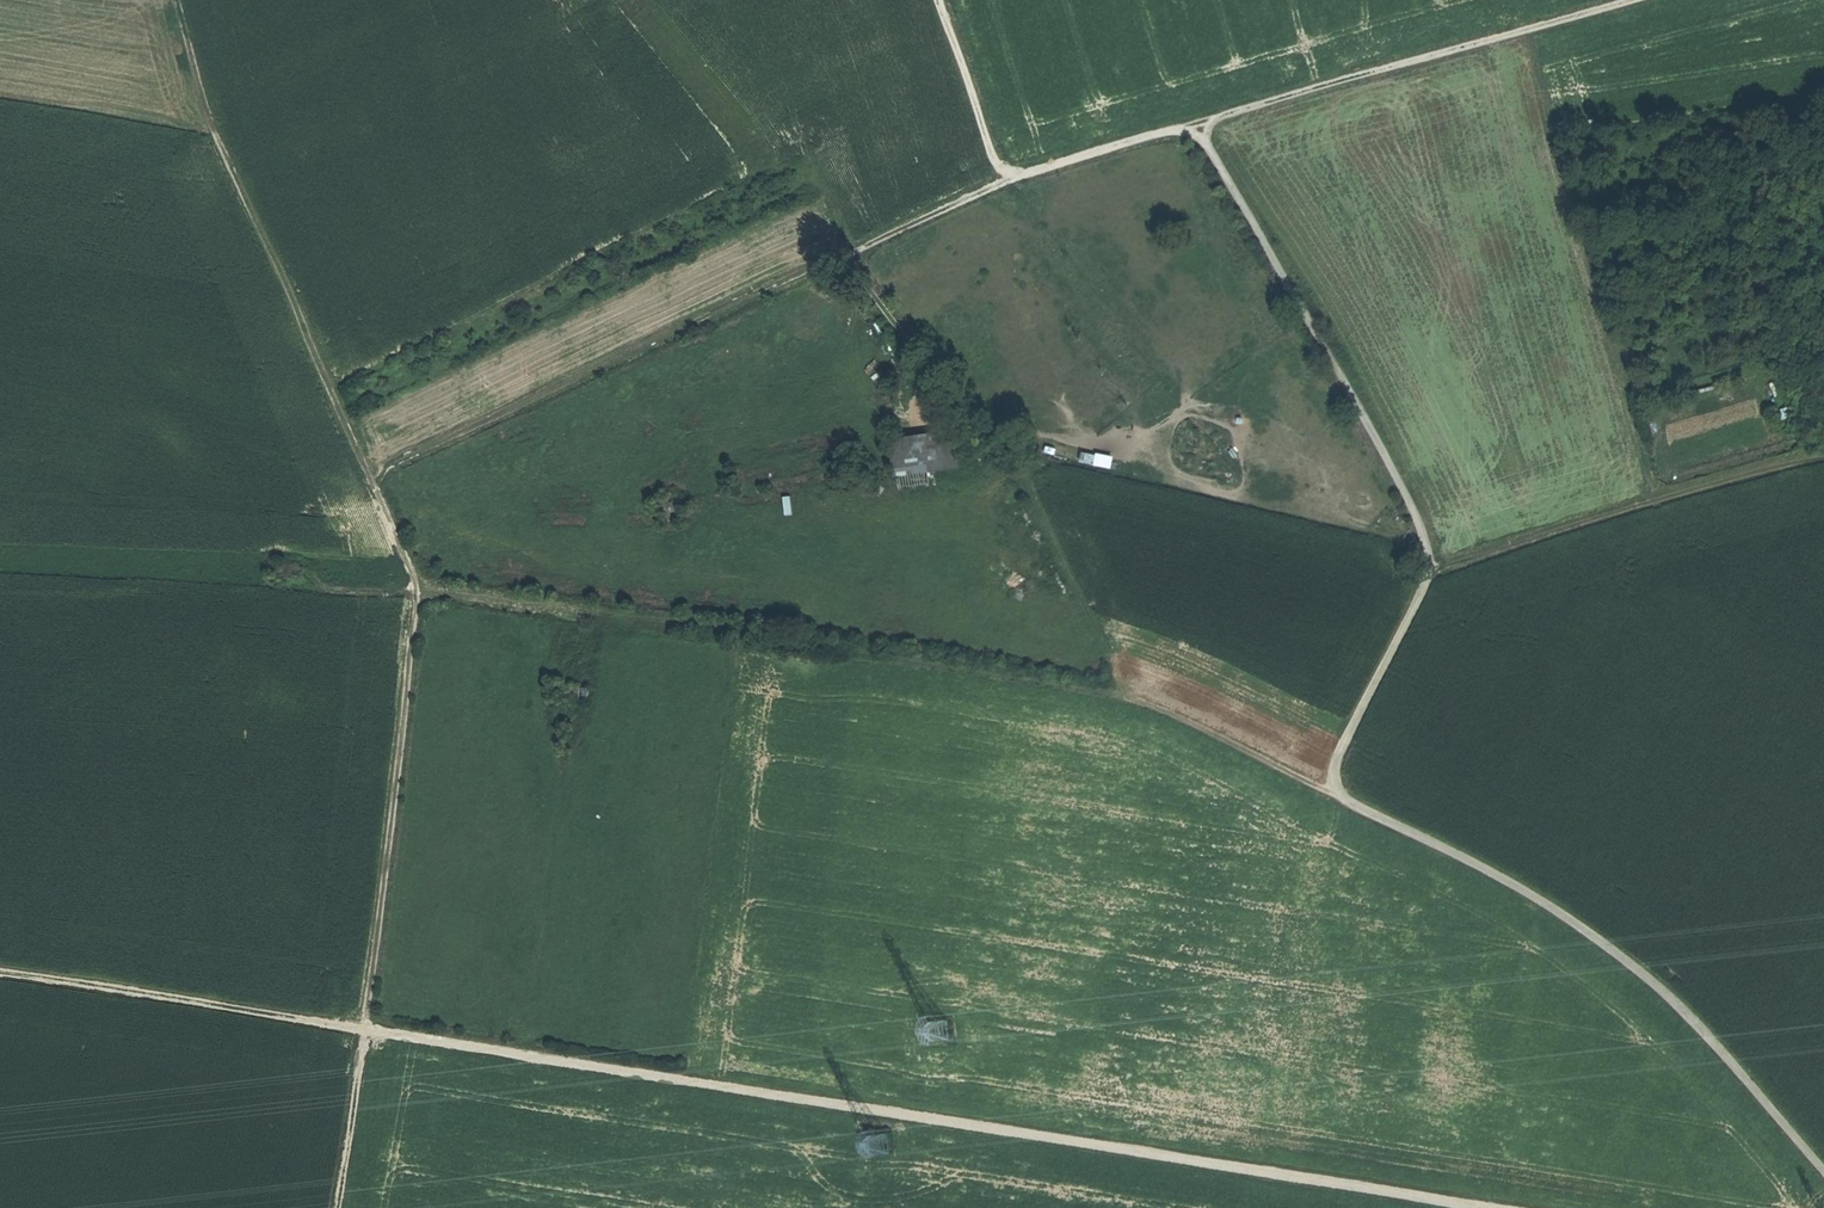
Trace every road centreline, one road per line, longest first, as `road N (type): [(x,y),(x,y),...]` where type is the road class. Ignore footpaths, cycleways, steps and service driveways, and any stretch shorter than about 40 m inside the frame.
road 1 (track): [(1476,1207),(0,973)]
road 2 (track): [(1823,1173),(1710,1039),(1633,967),(1551,908),(1334,792),(1336,763),(1425,585),(1425,550),(1352,398),(1197,127)]
road 3 (track): [(1334,792),(1124,698),(703,628),(419,593)]
road 4 (track): [(1638,0),(1002,183),(939,0)]
road 5 (track): [(419,593),(378,495),(390,470),(1002,183)]
road 6 (track): [(337,1207),(419,593)]
road 7 (track): [(378,495),(208,115),(177,0)]
road 8 (track): [(1525,32),(1658,495)]
road 9 (track): [(1823,455),(1658,495),(1426,571)]
road 10 (track): [(847,256),(912,350),(919,424)]

